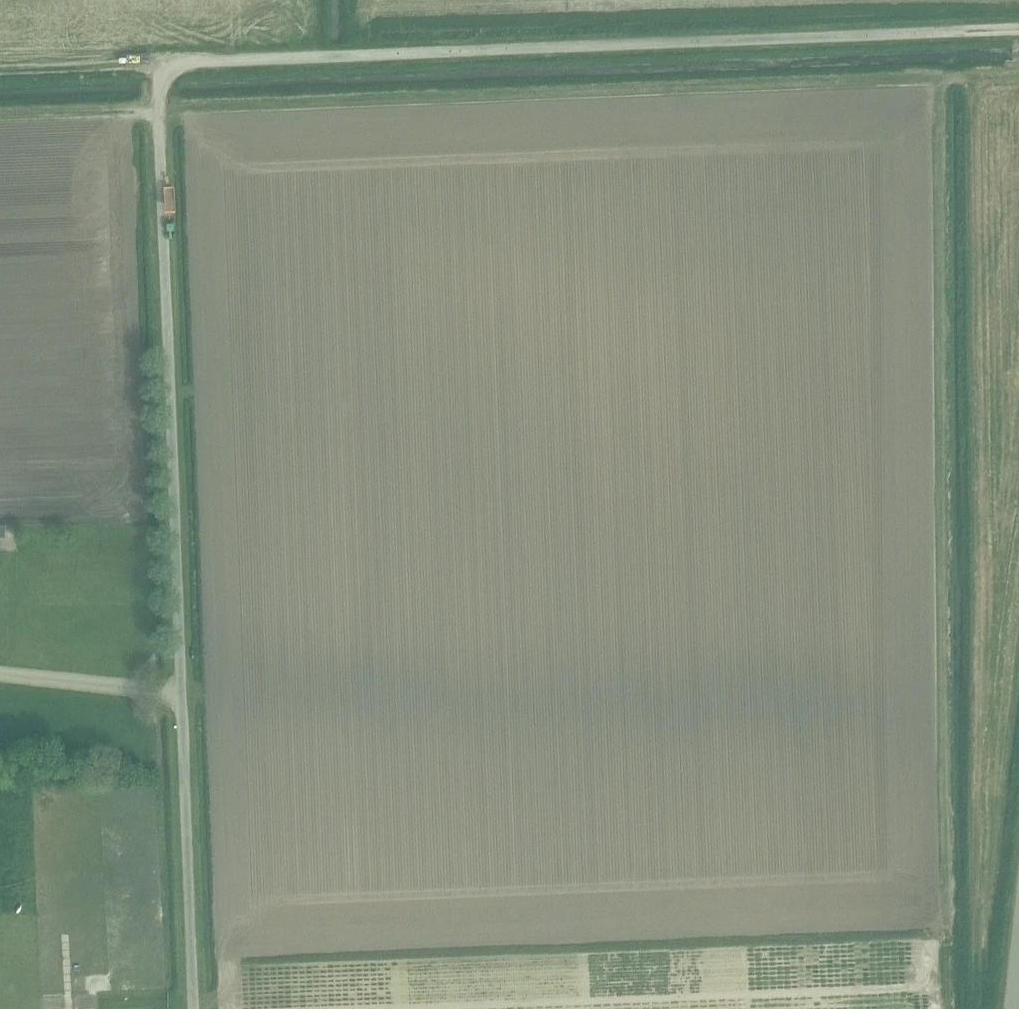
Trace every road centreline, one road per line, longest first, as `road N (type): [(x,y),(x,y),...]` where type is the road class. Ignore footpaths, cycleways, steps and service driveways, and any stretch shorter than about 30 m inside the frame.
road 1 (unclassified): [(192,1008),(157,65),(947,32)]

